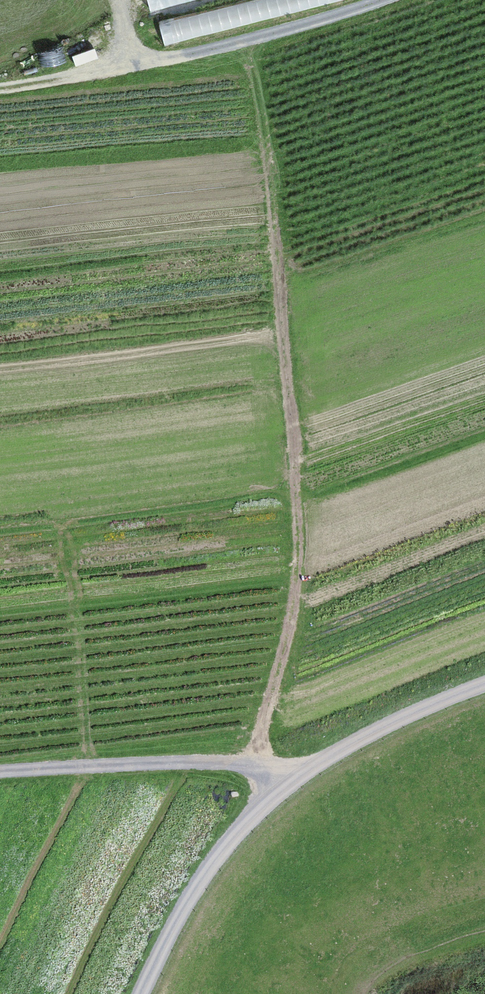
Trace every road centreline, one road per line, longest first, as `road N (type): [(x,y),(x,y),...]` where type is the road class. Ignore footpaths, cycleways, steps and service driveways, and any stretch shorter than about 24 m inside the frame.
road 1 (unclassified): [(146,993),(194,891),(286,776),(484,686)]
road 2 (track): [(0,772),(178,761),(286,776)]
road 3 (track): [(378,0),(138,67)]
road 4 (track): [(138,67),(0,90)]

